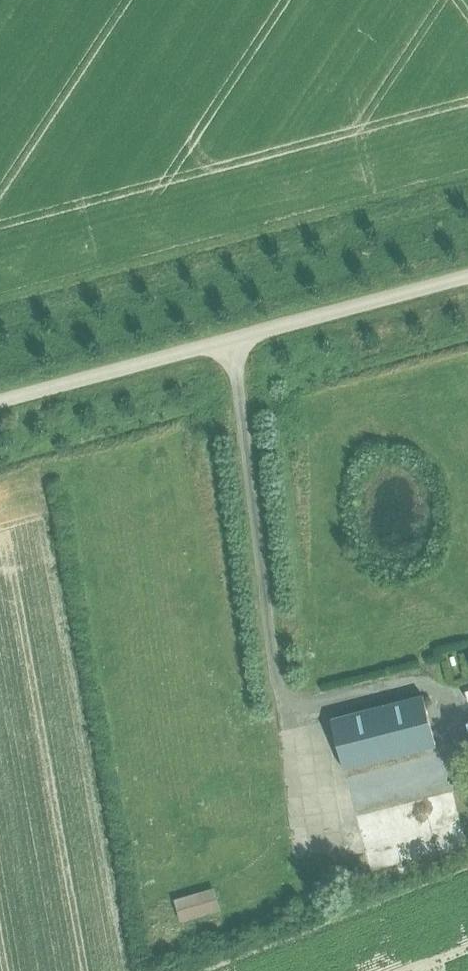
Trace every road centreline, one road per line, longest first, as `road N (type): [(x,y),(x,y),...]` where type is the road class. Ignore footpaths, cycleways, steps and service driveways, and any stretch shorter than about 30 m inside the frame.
road 1 (unclassified): [(0,401),(467,277)]

